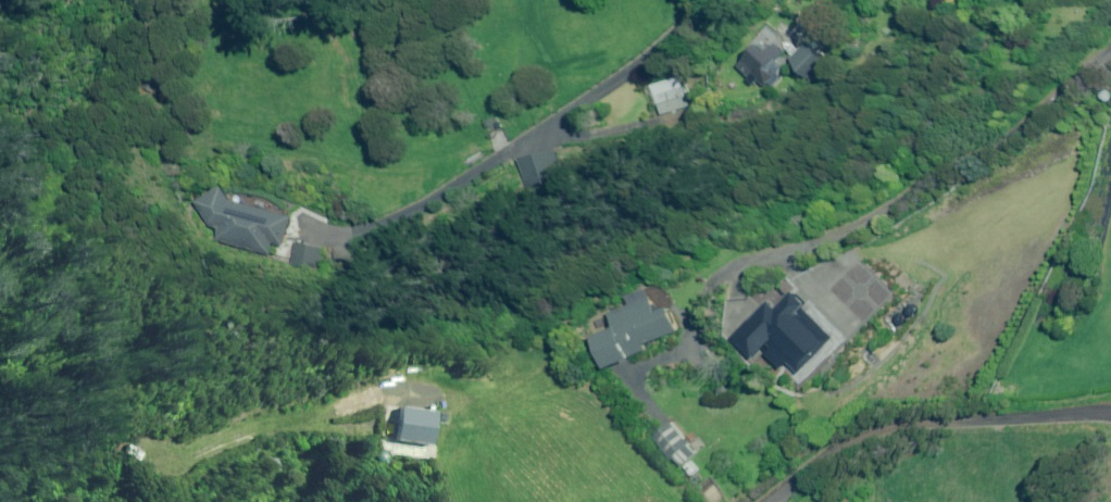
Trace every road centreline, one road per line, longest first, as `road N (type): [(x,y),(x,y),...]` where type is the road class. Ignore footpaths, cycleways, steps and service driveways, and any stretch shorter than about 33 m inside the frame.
road 1 (residential): [(558,121),(717,0)]

